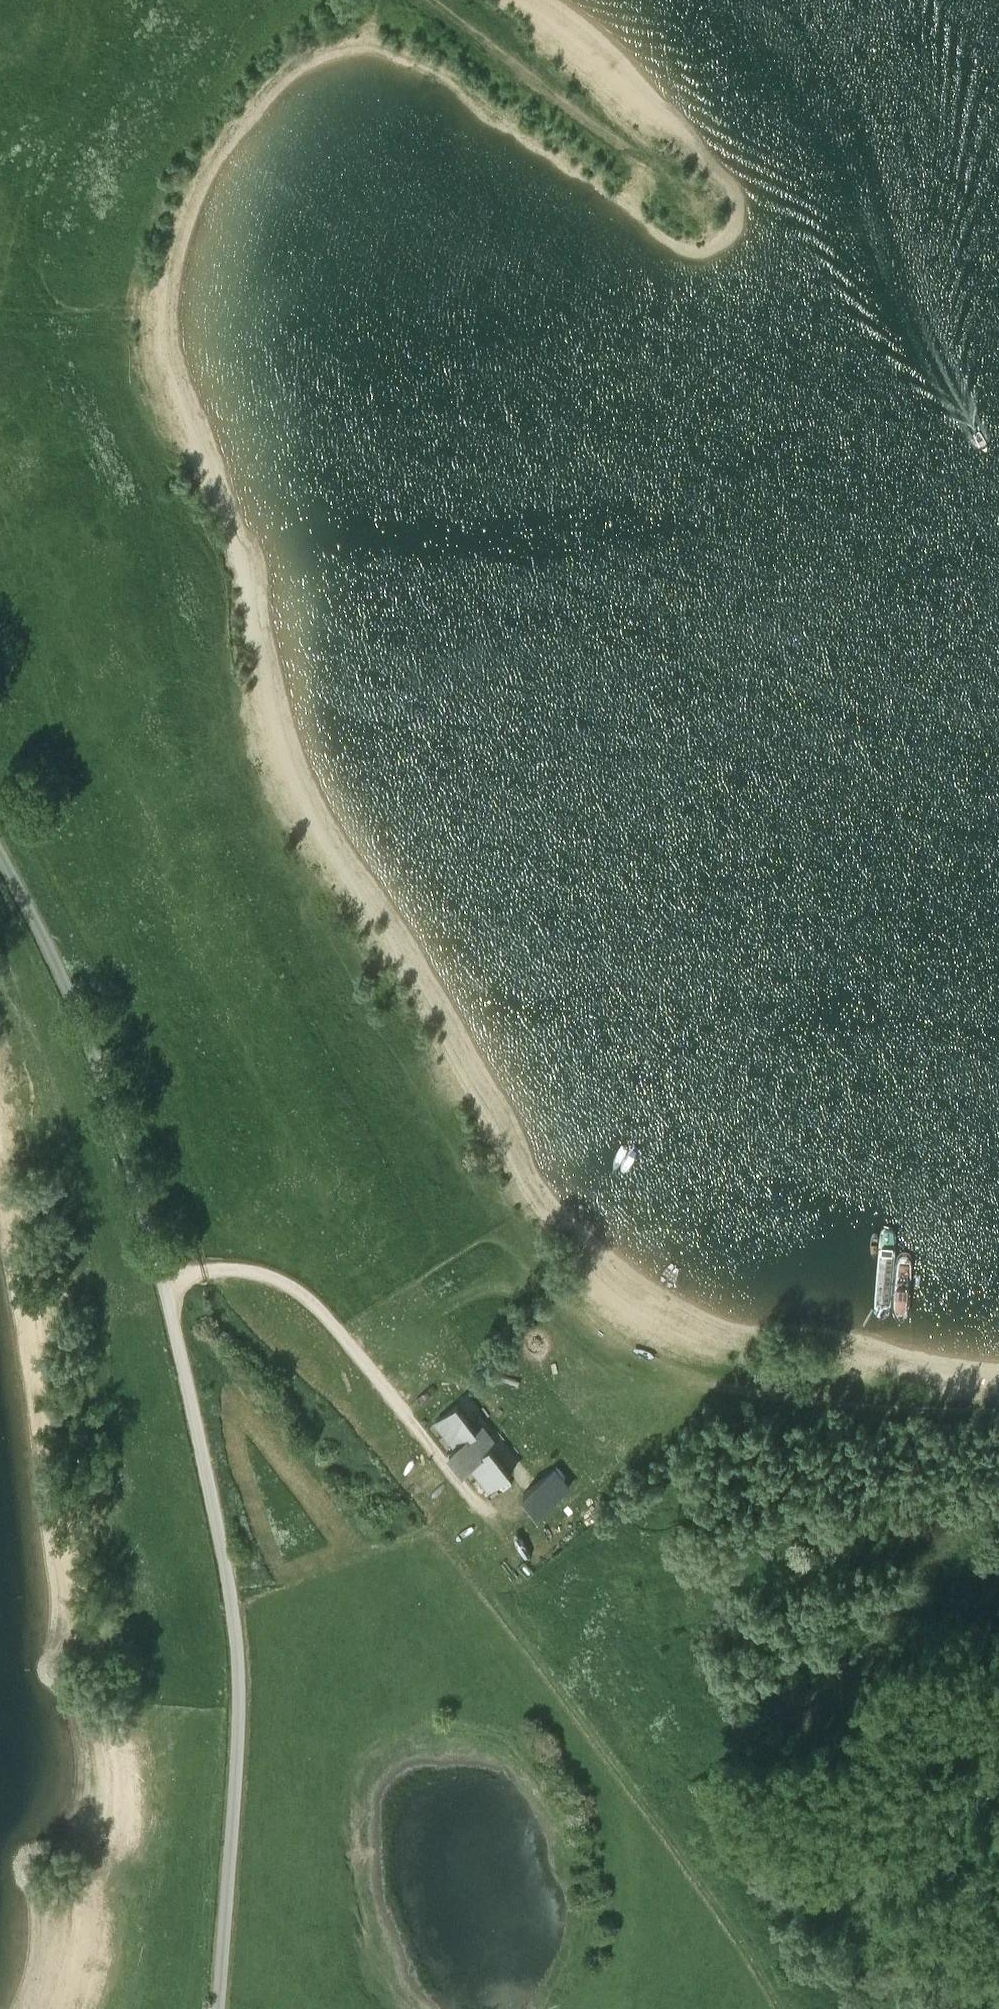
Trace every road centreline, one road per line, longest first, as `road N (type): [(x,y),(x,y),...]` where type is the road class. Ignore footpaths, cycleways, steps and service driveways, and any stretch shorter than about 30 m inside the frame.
road 1 (unclassified): [(218,2008),(238,1649),(164,1286)]
road 2 (track): [(502,1545),(593,1742),(727,1914),(780,2008)]
road 3 (unclassified): [(164,1286),(205,1270),(246,1271),(314,1303),(448,1464),(502,1545)]
road 4 (unclassified): [(164,1286),(74,1003),(0,856)]
road 5 (track): [(715,1397),(870,1418),(998,1420)]

